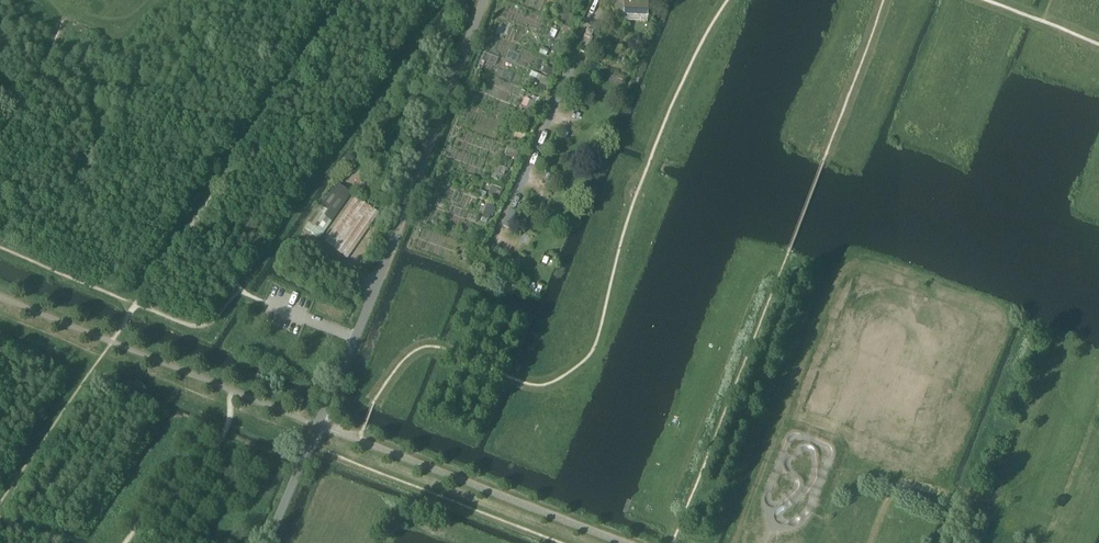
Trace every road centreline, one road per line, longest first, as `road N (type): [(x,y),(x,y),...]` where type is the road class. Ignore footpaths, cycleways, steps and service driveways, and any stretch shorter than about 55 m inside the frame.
road 1 (unclassified): [(269,542),(484,0)]

